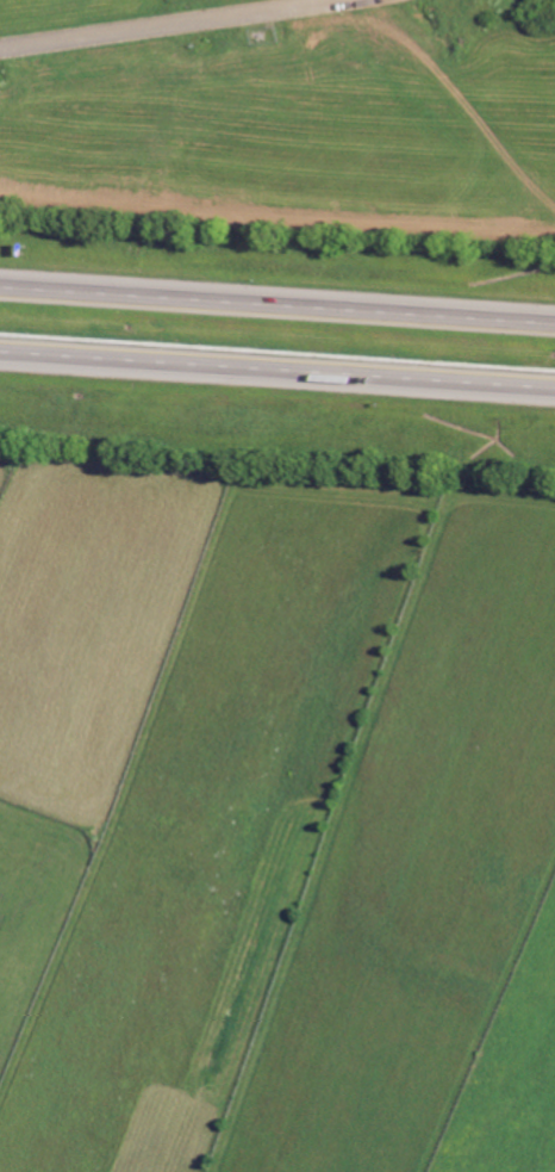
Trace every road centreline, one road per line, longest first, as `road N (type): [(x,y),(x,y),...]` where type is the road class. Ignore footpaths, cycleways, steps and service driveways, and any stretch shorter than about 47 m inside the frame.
road 1 (motorway): [(0,355),(554,392)]
road 2 (motorway): [(554,318),(0,283)]
road 3 (residential): [(334,0),(0,49)]

